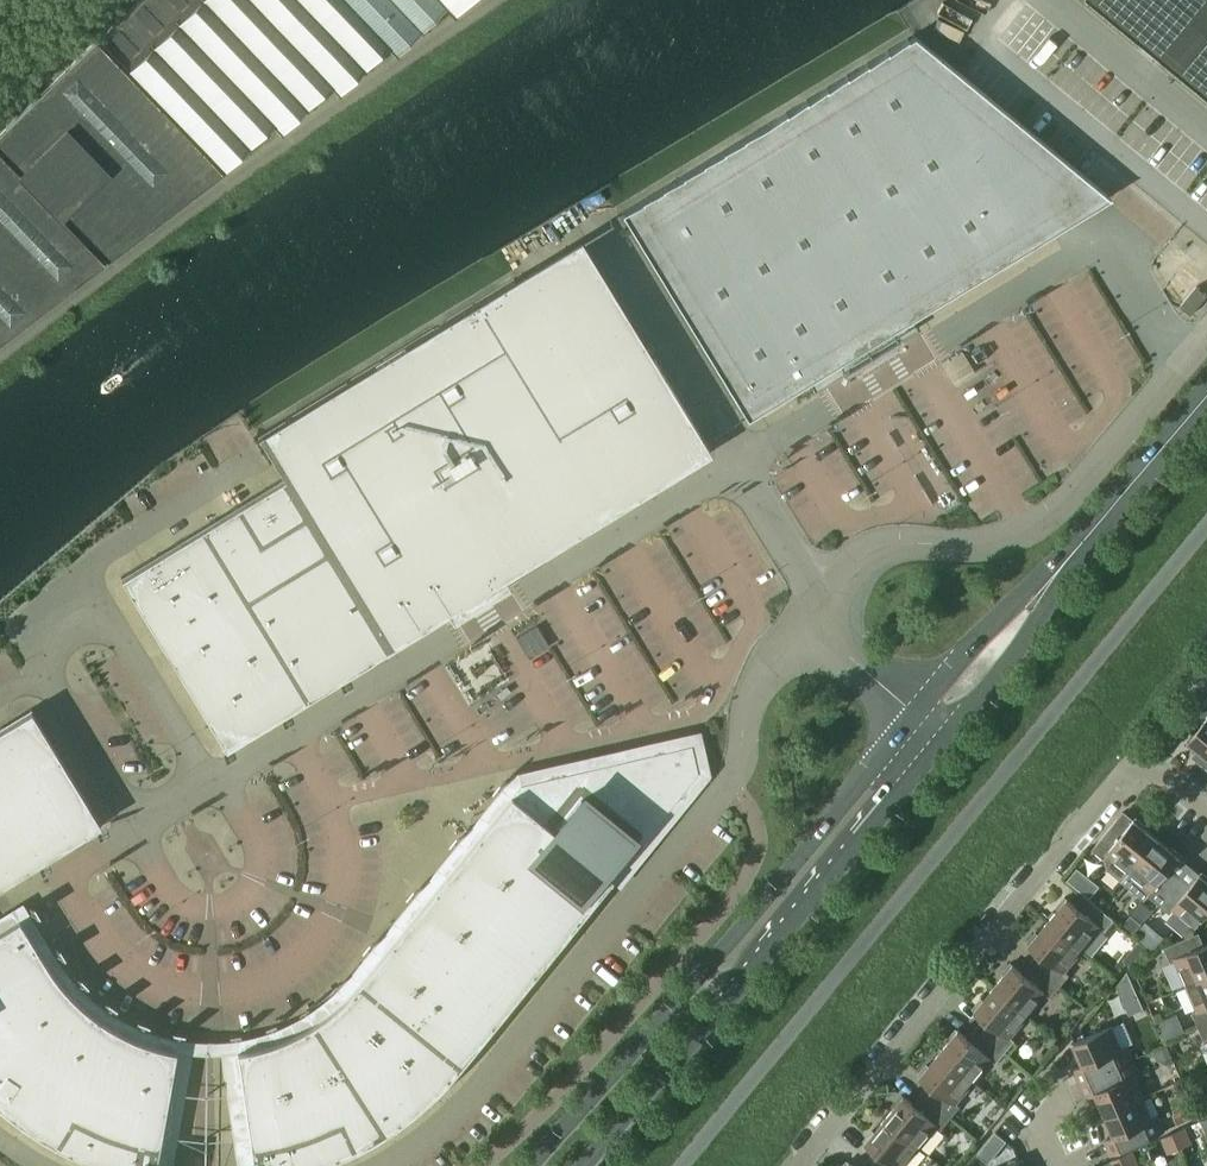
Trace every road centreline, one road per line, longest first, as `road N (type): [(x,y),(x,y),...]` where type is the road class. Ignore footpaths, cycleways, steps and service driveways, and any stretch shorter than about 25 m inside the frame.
road 1 (secondary): [(917,712),(533,1165)]
road 2 (residential): [(1206,811),(1155,776),(1121,782),(804,1165)]
road 3 (secondary): [(586,1165),(941,730)]
road 4 (unclassified): [(819,597),(887,546),(983,545),(1027,531),(1068,498),(1206,335)]
road 5 (secondary): [(1082,543),(1057,558),(917,712)]
road 6 (secondary): [(941,730),(1072,572),(1082,543)]
road 7 (unclassified): [(727,784),(757,685),(819,597)]
road 8 (secondary): [(1082,543),(1206,400)]
road 9 (unclassified): [(819,597),(743,459)]
road 10 (unclassified): [(917,712),(851,659),(819,597)]

